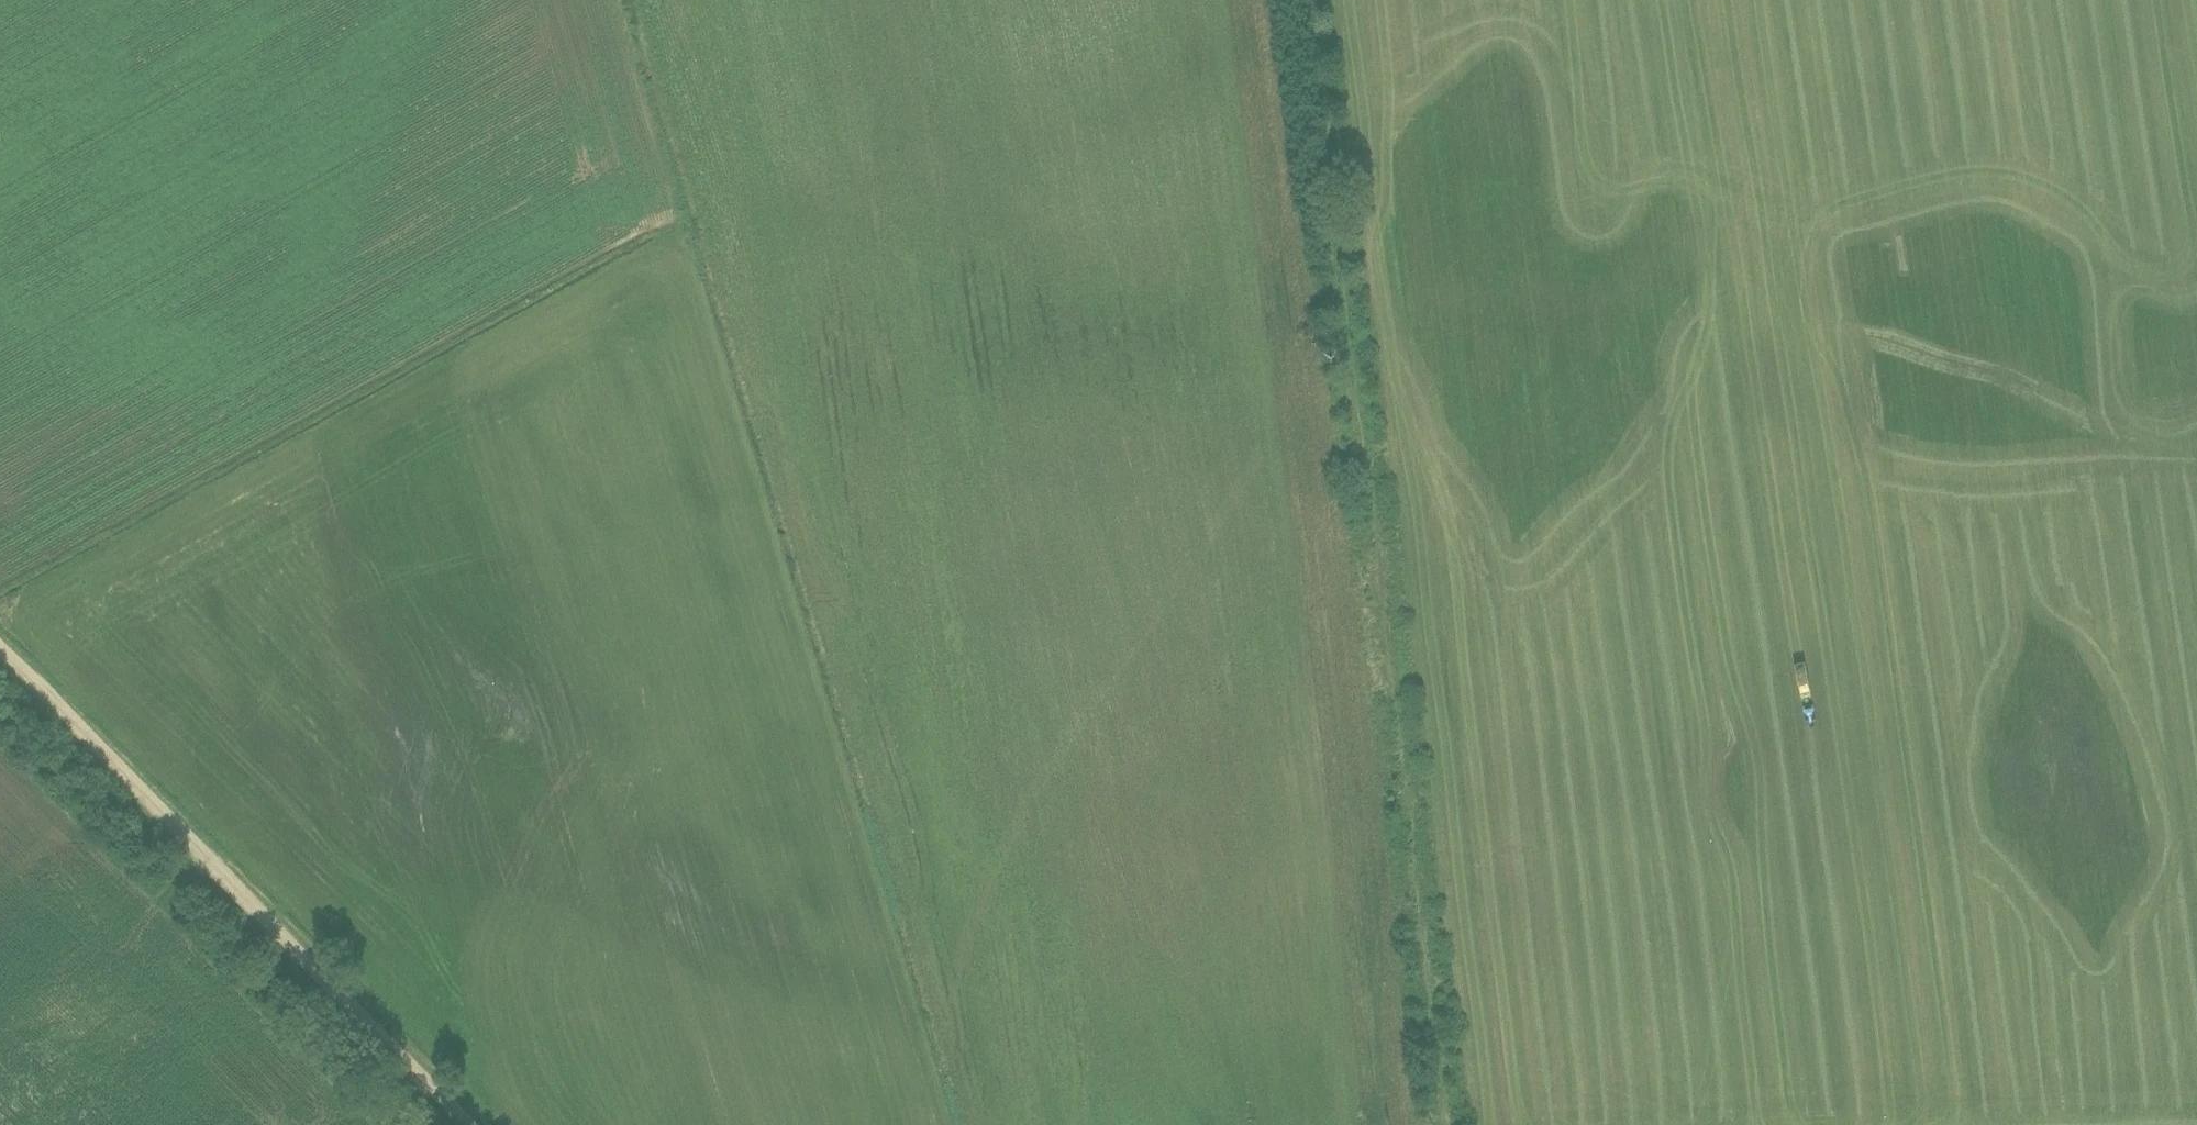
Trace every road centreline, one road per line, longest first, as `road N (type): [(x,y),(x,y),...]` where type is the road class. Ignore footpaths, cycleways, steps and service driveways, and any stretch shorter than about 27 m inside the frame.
road 1 (track): [(471,1124),(0,652)]

